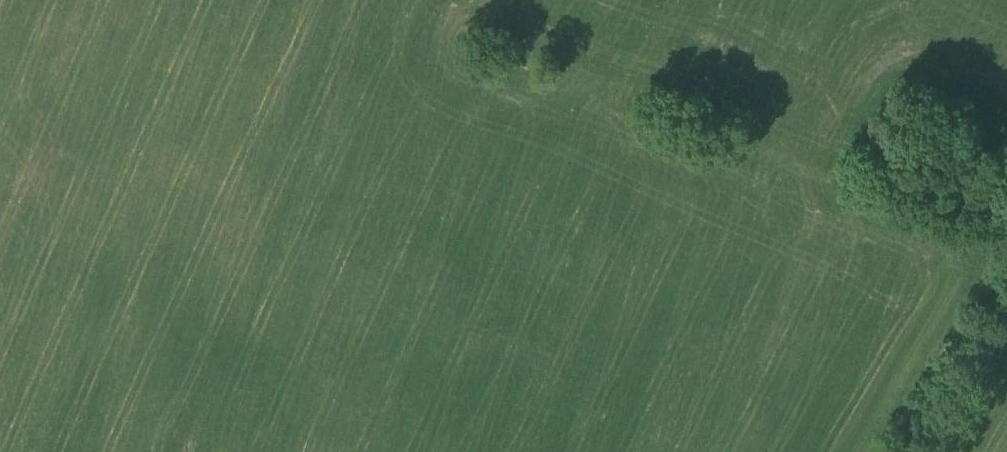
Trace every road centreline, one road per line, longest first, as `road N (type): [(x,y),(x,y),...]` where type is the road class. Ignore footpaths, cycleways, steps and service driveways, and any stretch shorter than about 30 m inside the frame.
road 1 (tertiary): [(929,451),(1006,317)]

